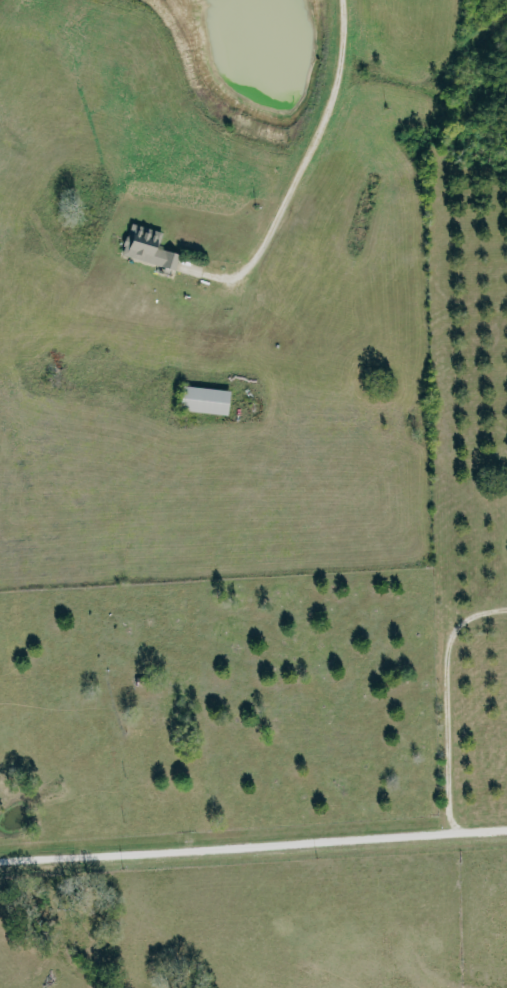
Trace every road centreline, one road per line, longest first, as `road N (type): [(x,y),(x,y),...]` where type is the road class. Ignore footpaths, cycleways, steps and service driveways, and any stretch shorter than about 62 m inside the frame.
road 1 (residential): [(0,861),(506,832)]

